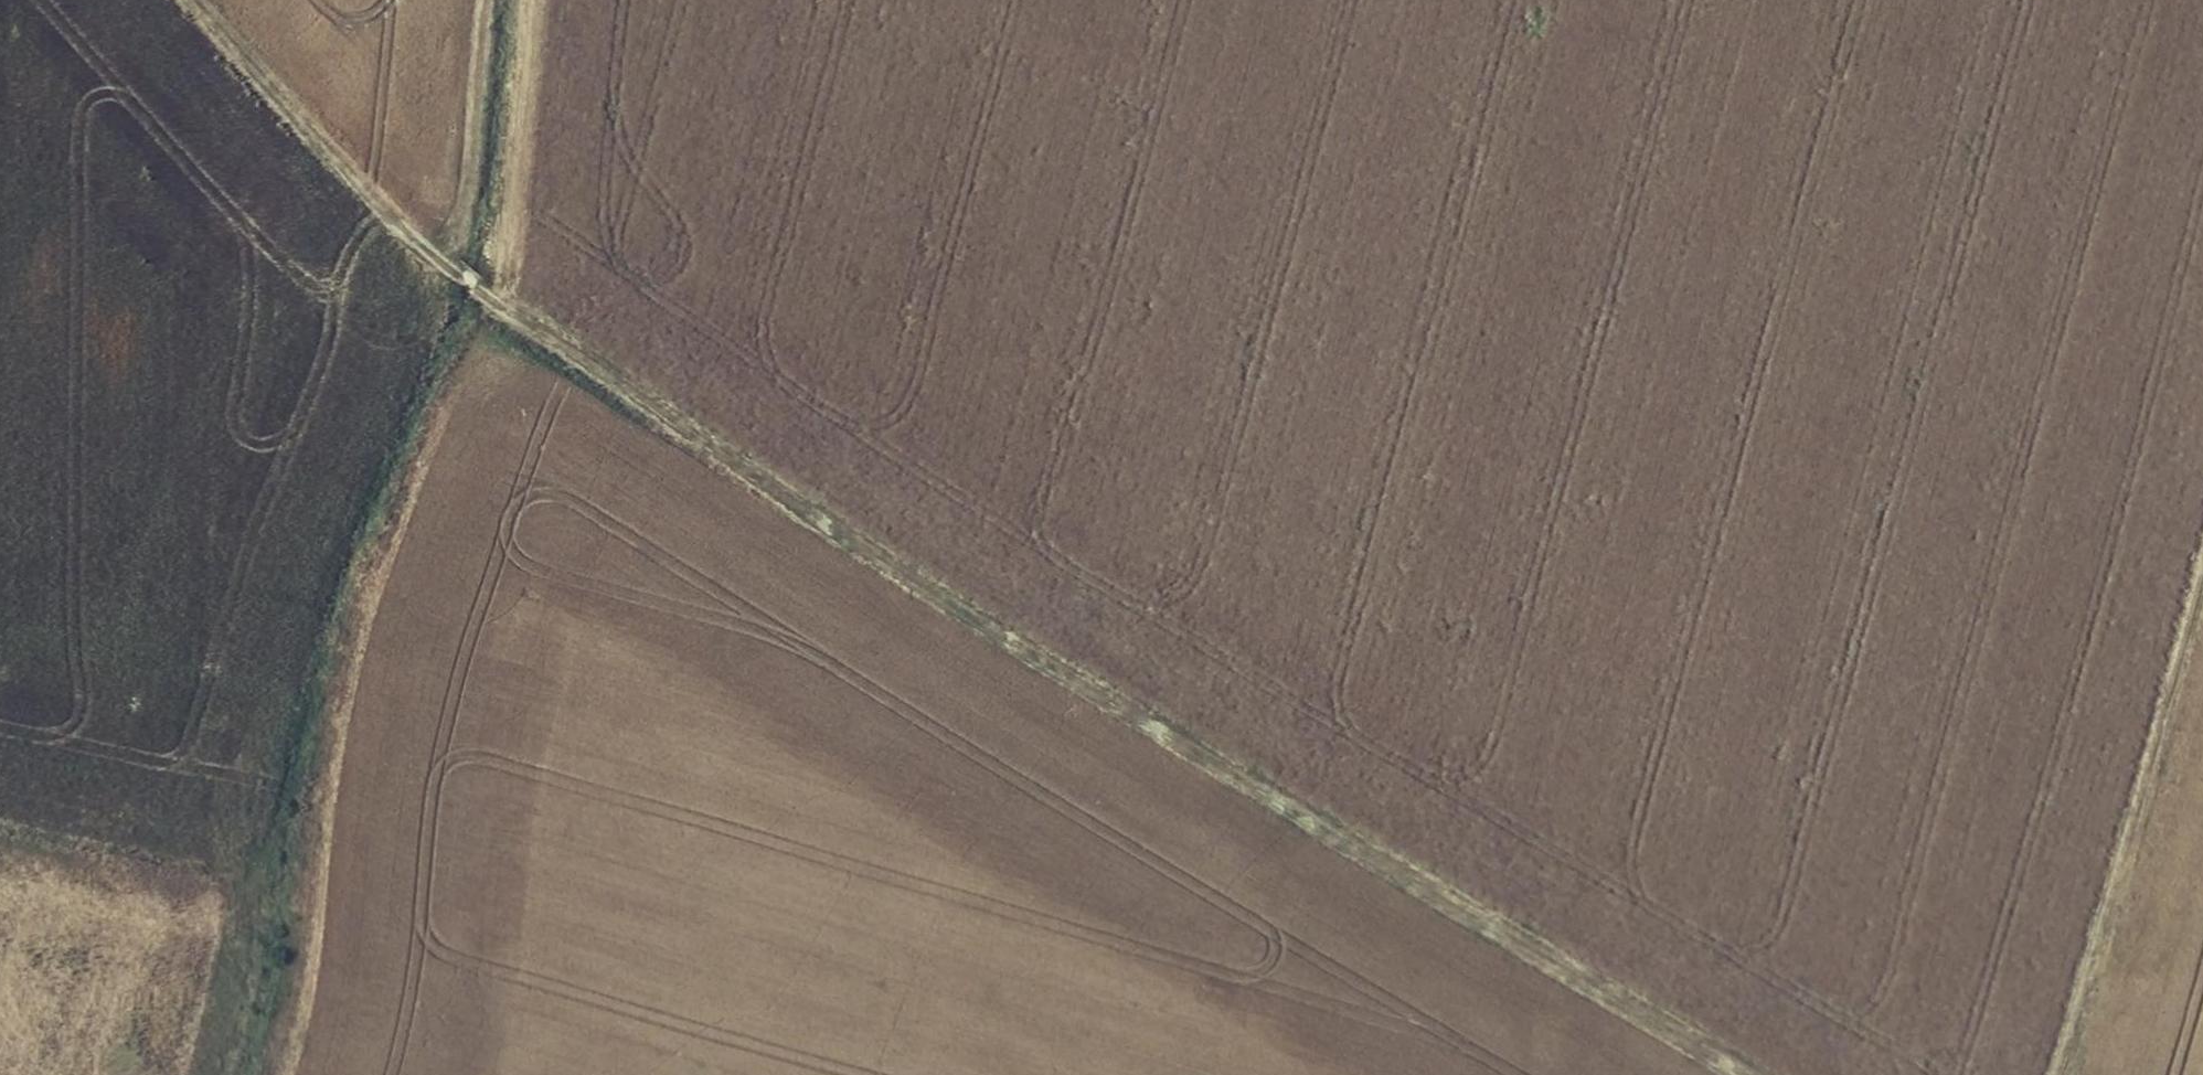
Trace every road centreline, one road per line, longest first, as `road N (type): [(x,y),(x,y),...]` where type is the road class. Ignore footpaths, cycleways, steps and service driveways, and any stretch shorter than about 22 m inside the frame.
road 1 (track): [(1759,1074),(955,638),(459,306),(174,0)]
road 2 (track): [(2063,1074),(2202,585)]

